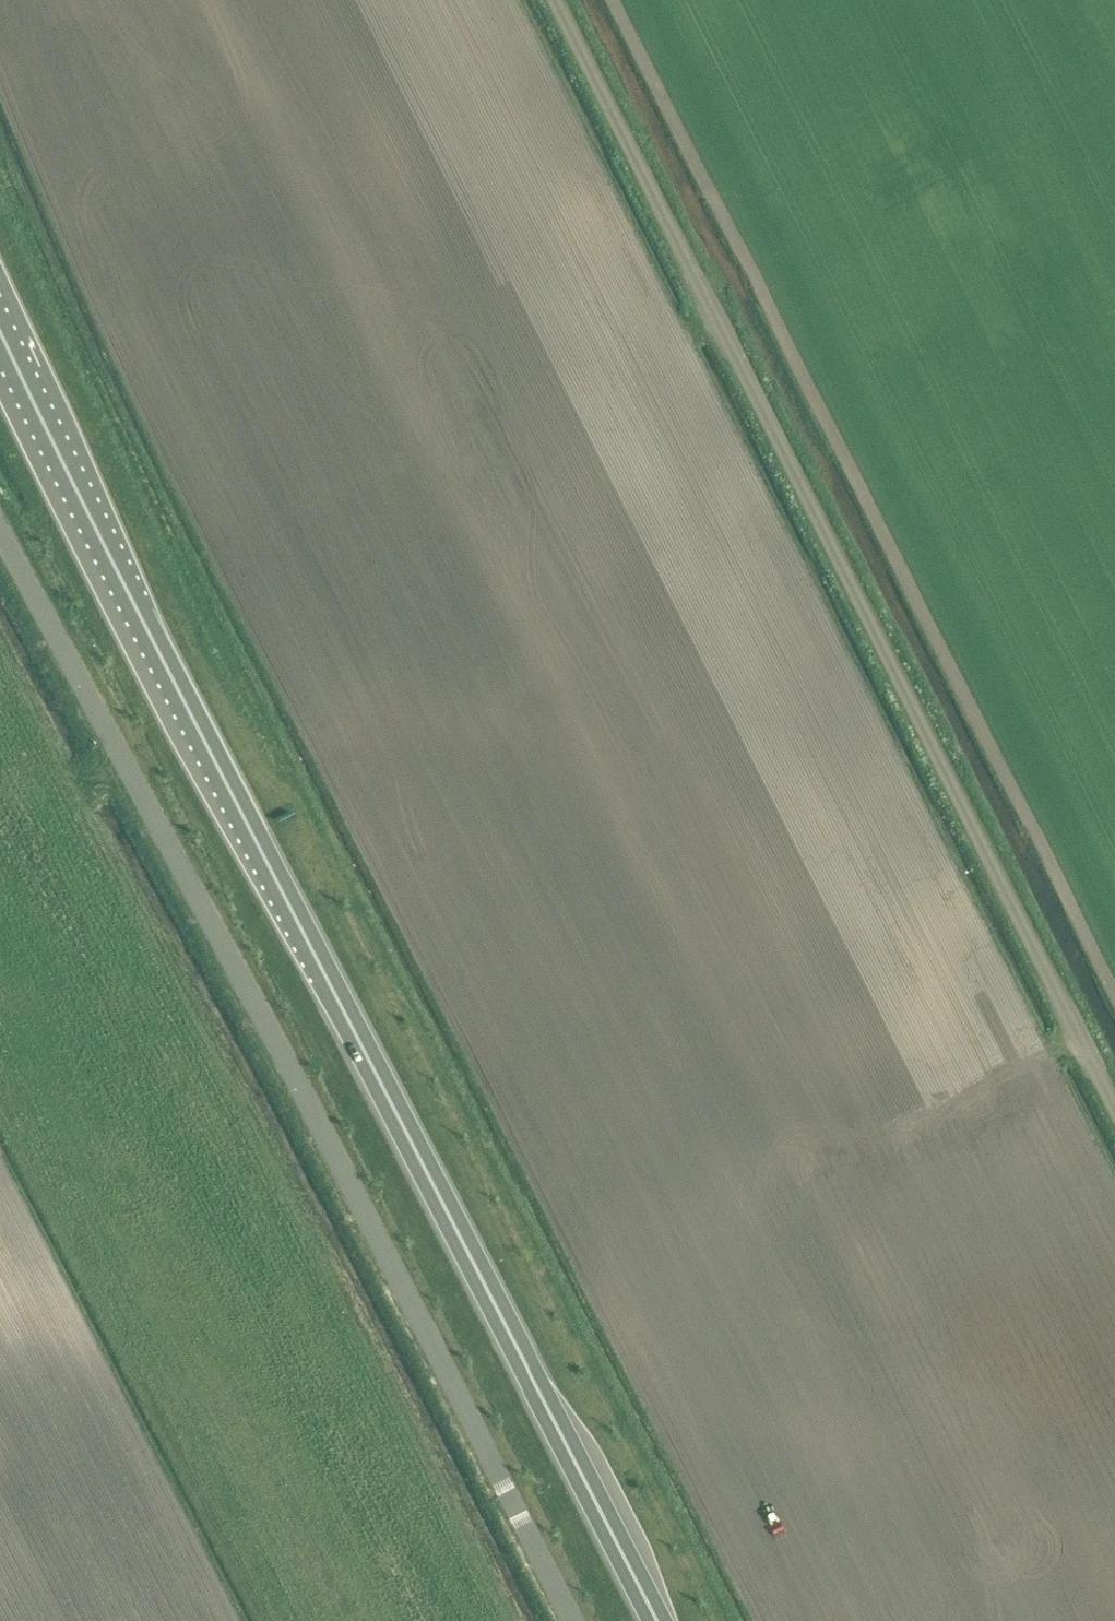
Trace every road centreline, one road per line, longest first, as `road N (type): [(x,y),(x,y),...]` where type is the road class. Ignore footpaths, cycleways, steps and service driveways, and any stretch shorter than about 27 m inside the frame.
road 1 (trunk): [(649,1620),(216,788),(0,352)]
road 2 (unclassified): [(1114,1120),(555,0)]
road 3 (unclassified): [(574,1620),(0,536)]

